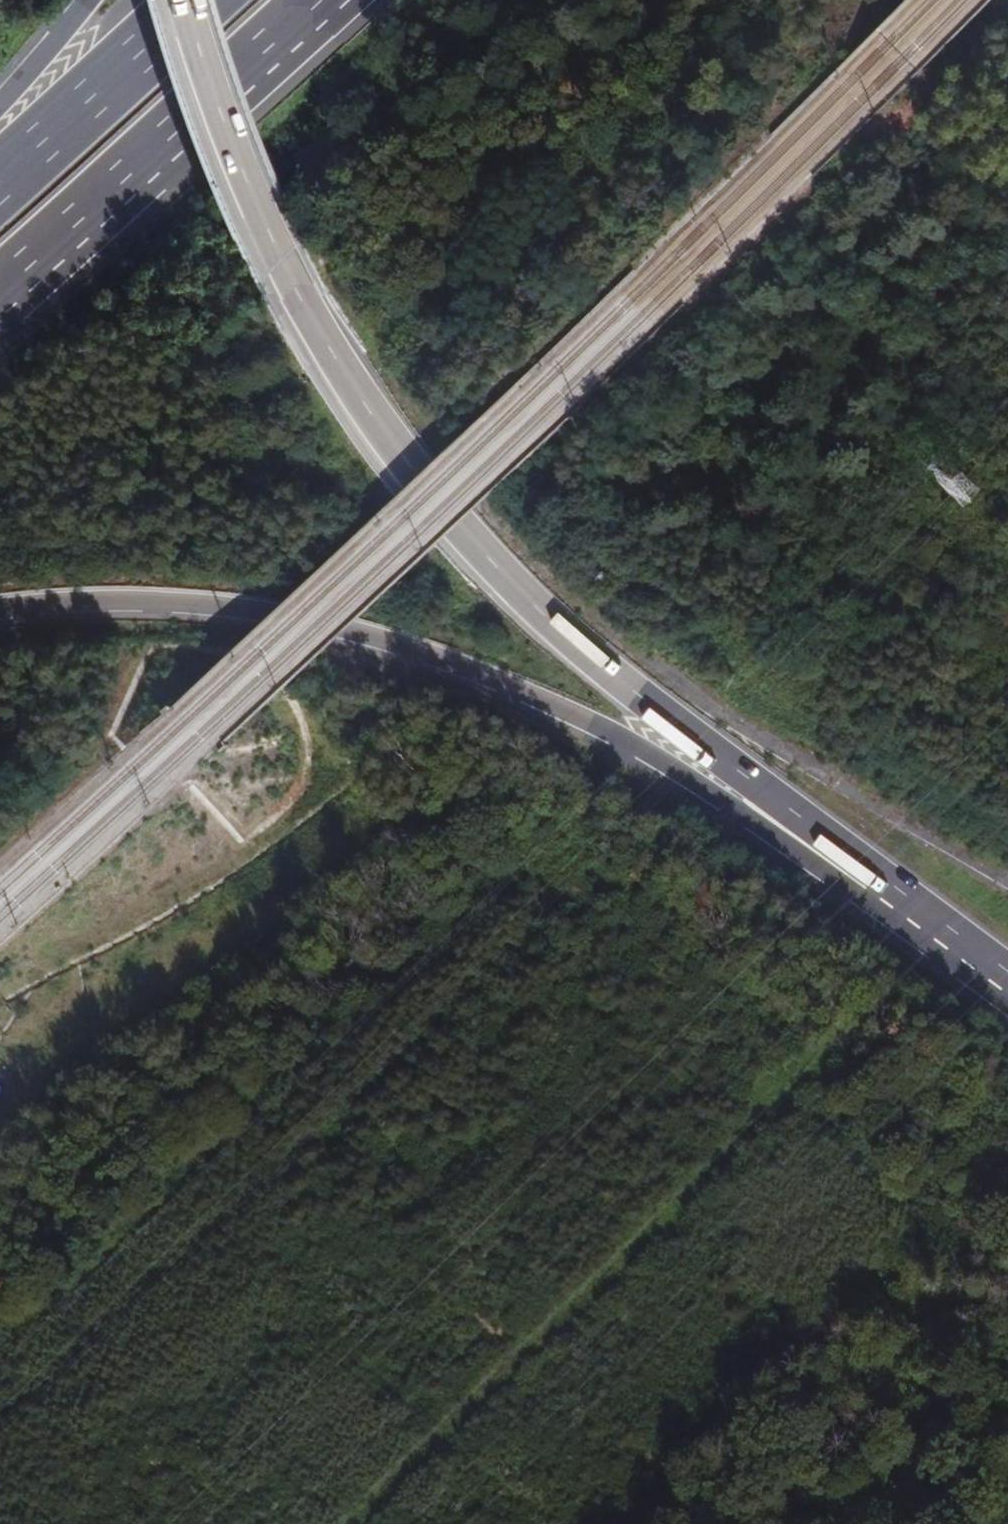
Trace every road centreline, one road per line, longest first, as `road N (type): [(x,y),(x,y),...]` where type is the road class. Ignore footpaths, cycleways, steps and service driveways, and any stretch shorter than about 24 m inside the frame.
road 1 (trunk): [(178,0),(215,120),(279,261),(401,457),(544,614),(870,879)]
road 2 (motorway): [(0,611),(74,602),(219,604),(395,644),(585,719),(870,879)]
road 3 (motorway): [(0,293),(324,0)]
road 4 (motorway): [(194,0),(0,178)]
road 5 (trunk): [(870,879),(1007,983)]
road 6 (motorway): [(88,0),(0,98)]

